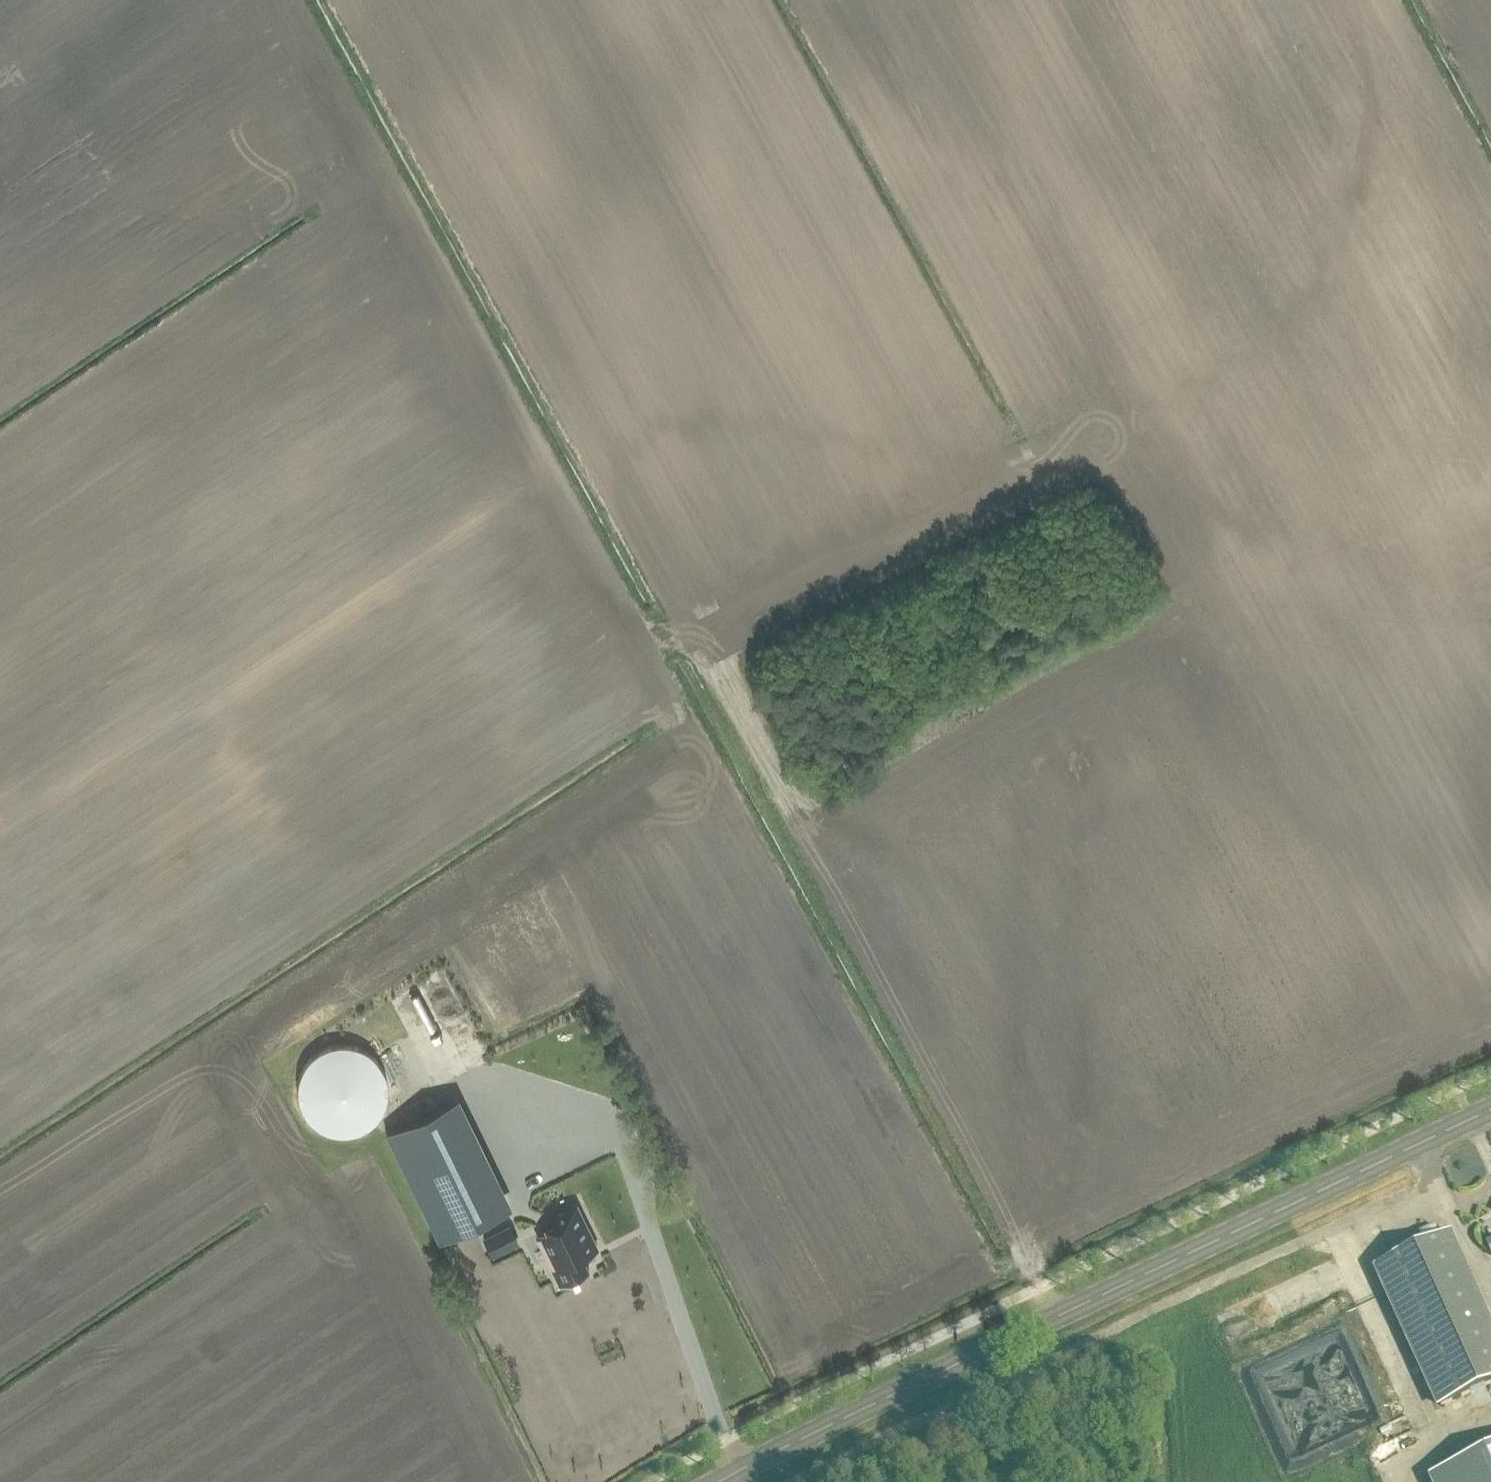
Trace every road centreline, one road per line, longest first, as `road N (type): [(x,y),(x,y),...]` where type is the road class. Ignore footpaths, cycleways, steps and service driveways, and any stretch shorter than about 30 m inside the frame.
road 1 (secondary): [(721,1481),(1490,1112)]

